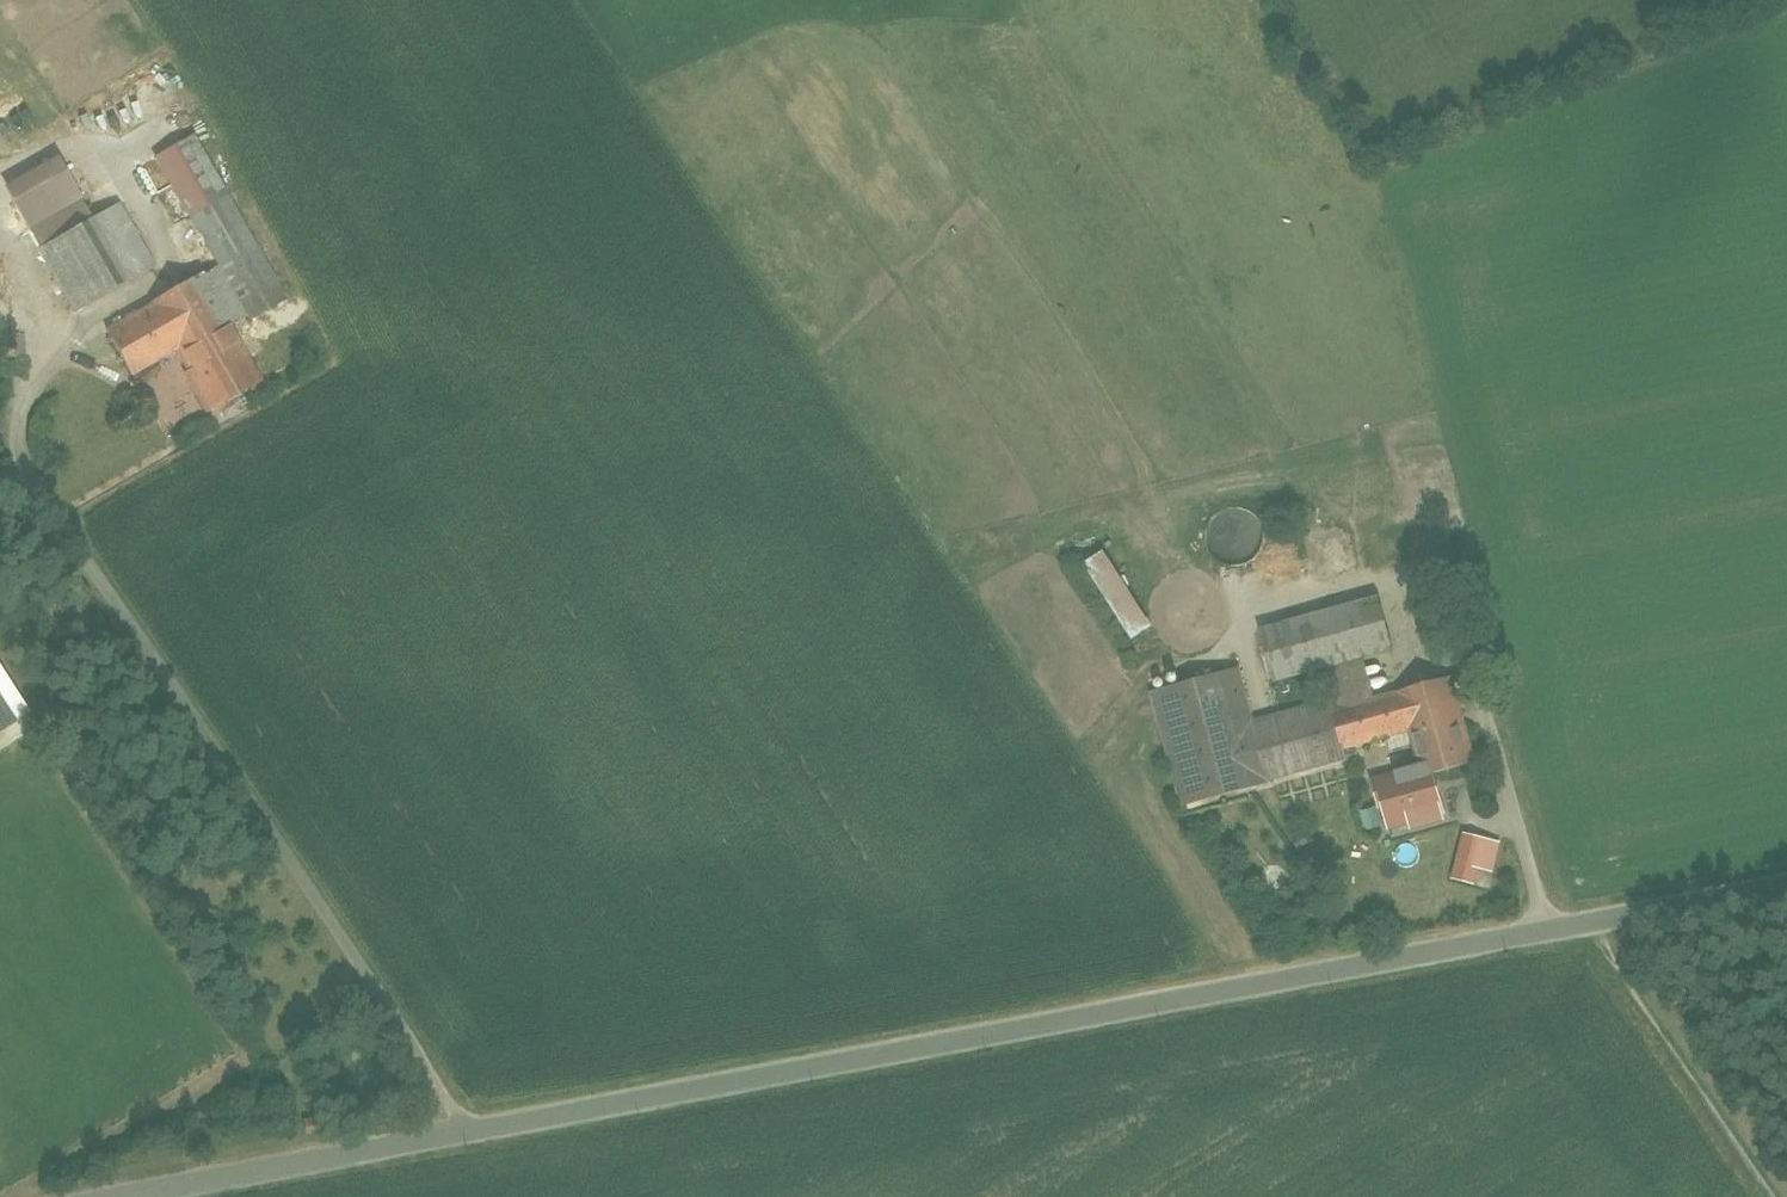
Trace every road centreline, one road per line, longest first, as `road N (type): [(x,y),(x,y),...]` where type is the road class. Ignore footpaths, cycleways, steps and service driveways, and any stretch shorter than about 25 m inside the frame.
road 1 (unclassified): [(1786,886),(463,1128),(142,1196)]

